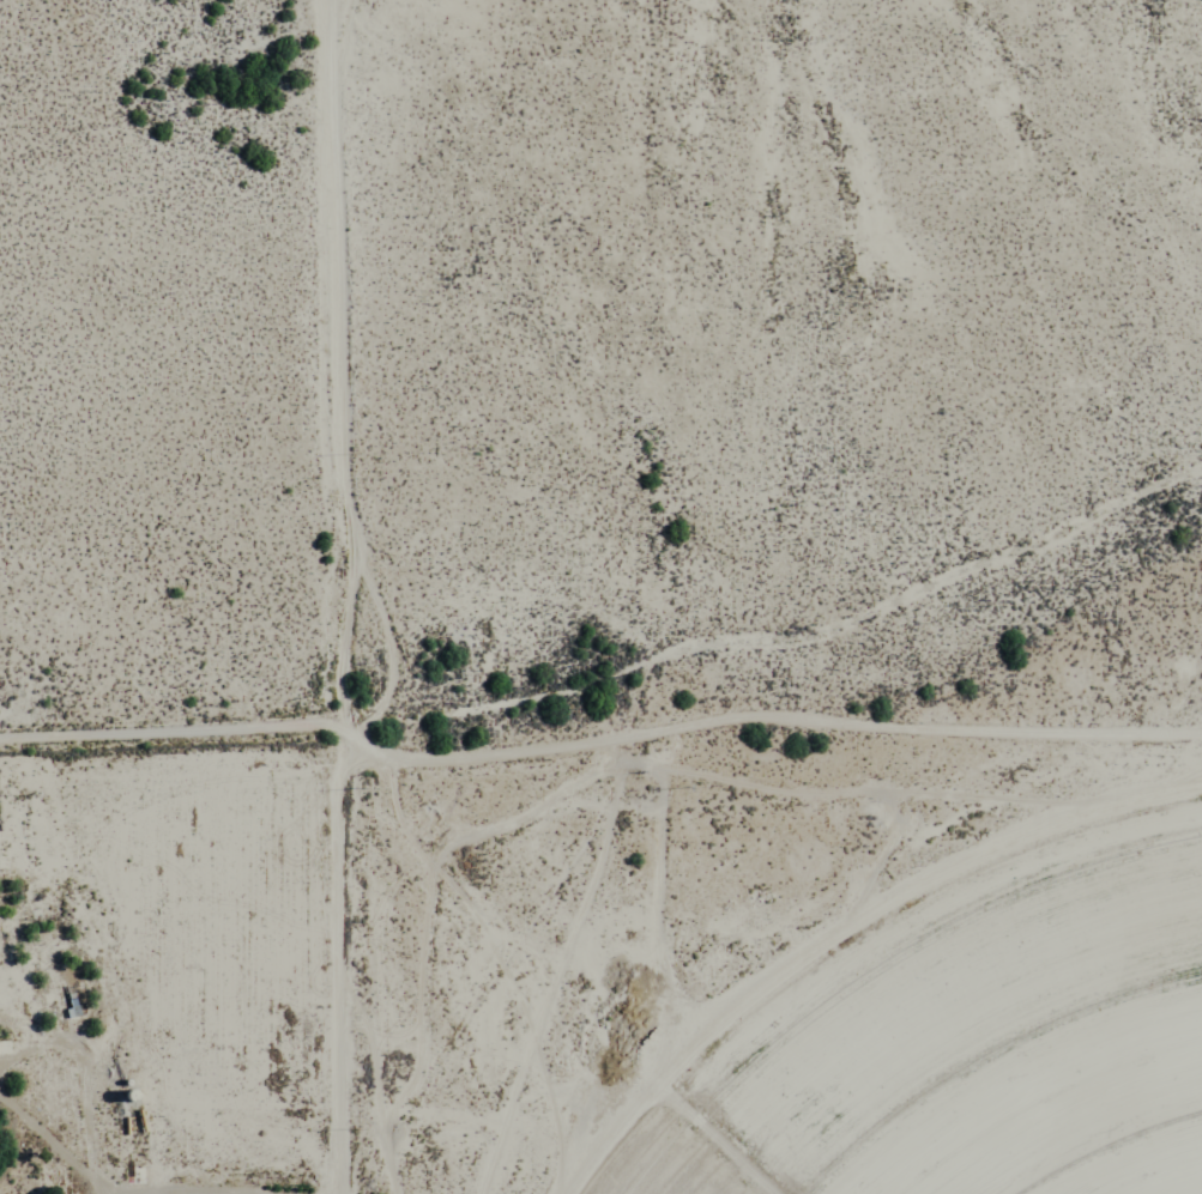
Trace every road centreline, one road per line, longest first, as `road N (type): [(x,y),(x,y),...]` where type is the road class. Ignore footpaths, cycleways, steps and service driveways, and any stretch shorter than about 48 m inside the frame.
road 1 (residential): [(328,1193),(313,0)]
road 2 (residential): [(1201,719),(1004,721),(757,707),(491,758),(322,762)]
road 3 (residential): [(322,711),(0,734)]

